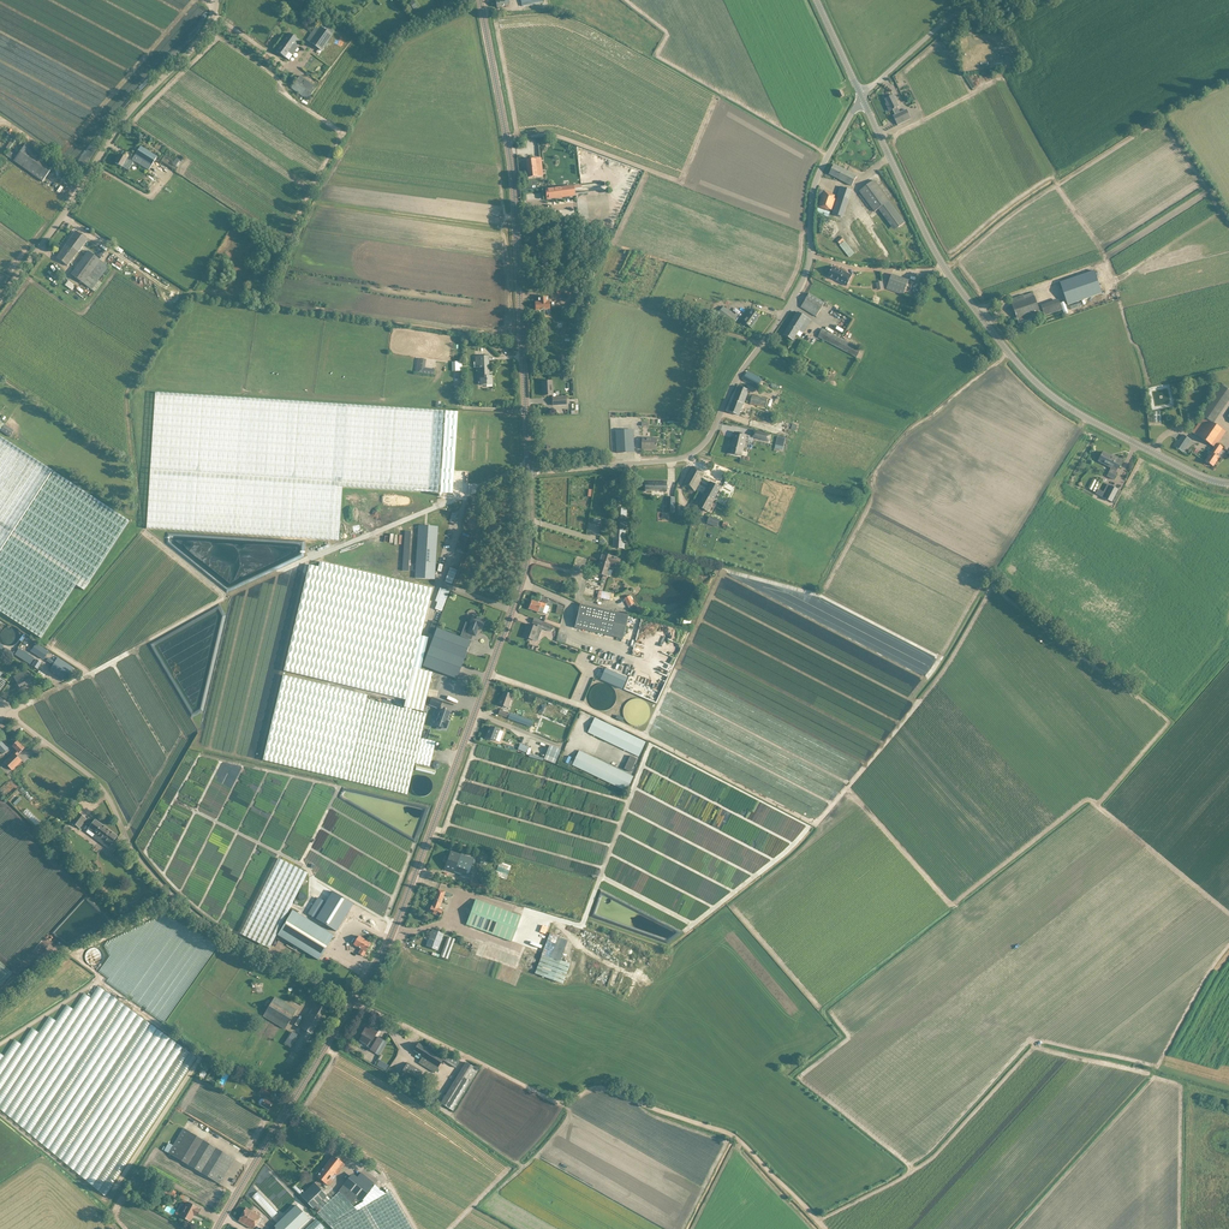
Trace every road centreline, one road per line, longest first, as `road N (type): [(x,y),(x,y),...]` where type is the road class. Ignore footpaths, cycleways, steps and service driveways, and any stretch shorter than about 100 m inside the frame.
road 1 (unclassified): [(529,470),(704,456),(737,382),(808,273),(816,179),(860,95)]
road 2 (tertiary): [(352,1003),(402,905),(525,573),(529,470)]
road 3 (tertiary): [(1228,484),(1090,422),(1013,359),(925,236),(860,95)]
road 4 (track): [(825,1228),(736,1137),(604,1089),(555,1101),(352,1003)]
road 5 (tertiary): [(529,470),(509,159),(479,0)]
road 6 (unclassified): [(352,1003),(176,896),(136,854),(95,779),(10,712)]
road 7 (unclassified): [(0,308),(142,109),(213,38),(226,0)]
road 8 (tertiary): [(216,1228),(352,1003)]
road 9 (unclassified): [(860,95),(982,0)]

